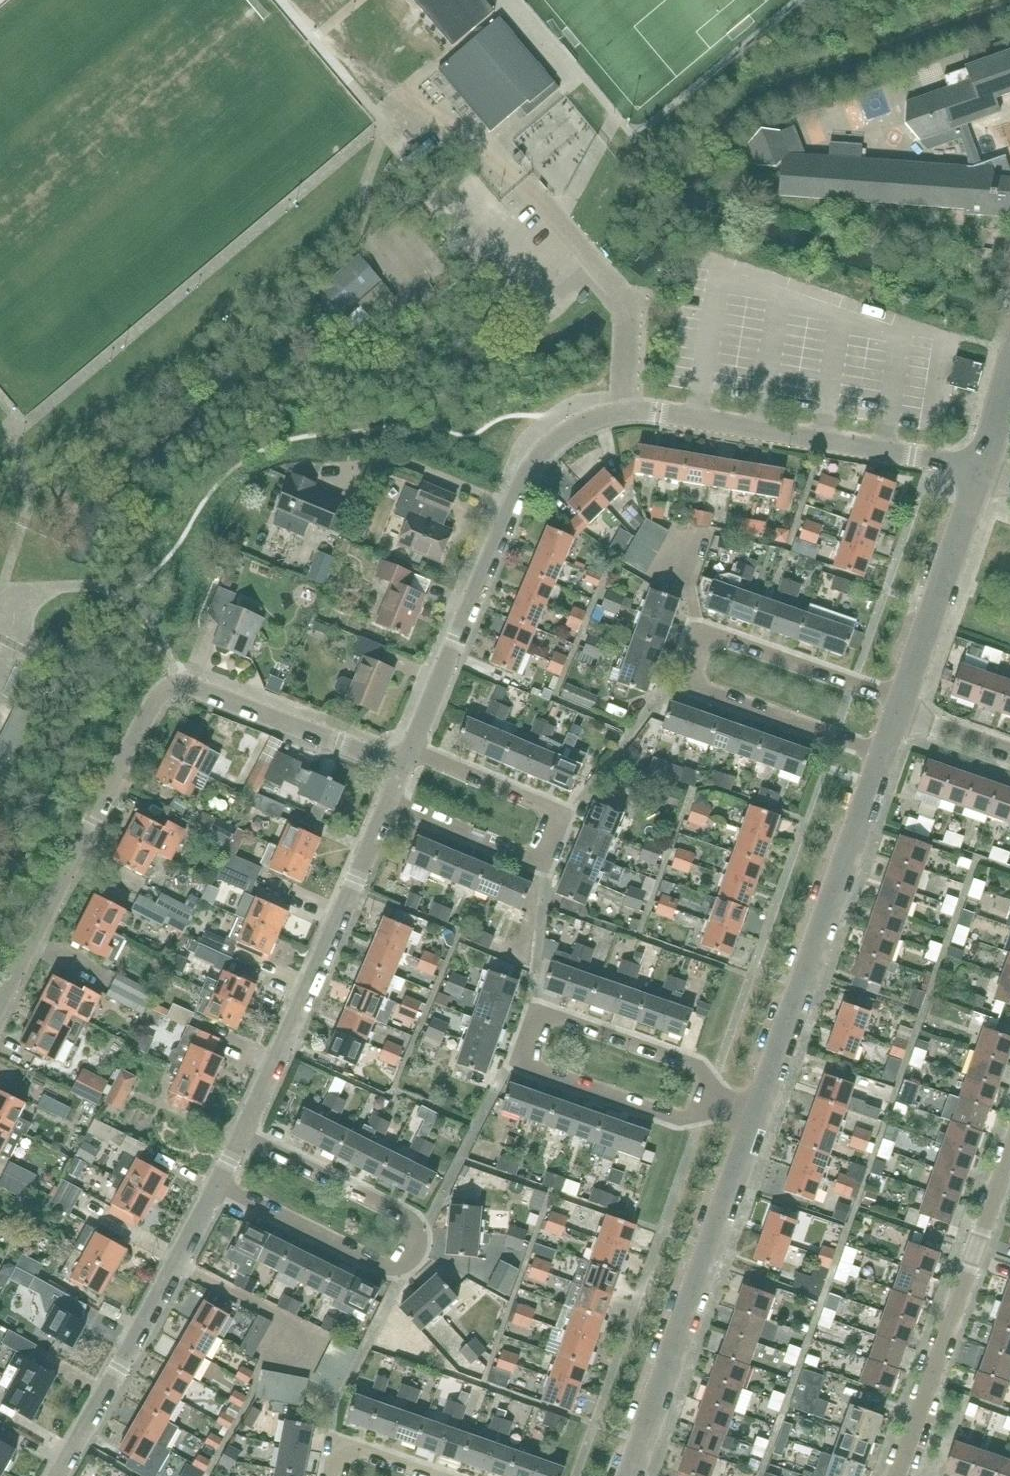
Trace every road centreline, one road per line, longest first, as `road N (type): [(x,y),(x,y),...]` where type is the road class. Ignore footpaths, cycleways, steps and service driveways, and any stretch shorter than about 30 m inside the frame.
road 1 (residential): [(983,476),(914,455),(637,414),(577,428),(551,443),(531,474),(411,747)]
road 2 (residential): [(402,770),(171,676),(0,988)]
road 3 (residential): [(904,694),(694,617),(671,677),(882,755)]
road 4 (residential): [(718,1104),(703,1062),(539,1007),(518,1062),(683,1124)]
road 5 (residential): [(249,1131),(415,1224),(420,1251),(404,1266),(385,1264),(217,1188)]
road 6 (residential): [(411,747),(566,817),(556,844),(544,862),(387,805)]
road 7 (residential): [(753,1116),(882,755)]
road 8 (residential): [(631,1475),(753,1116)]
road 9 (residential): [(387,805),(249,1131)]
road 10 (residential): [(1009,1146),(897,1475)]
road 11 (residential): [(217,1188),(57,1475)]
road 12 (residential): [(904,694),(983,476)]

